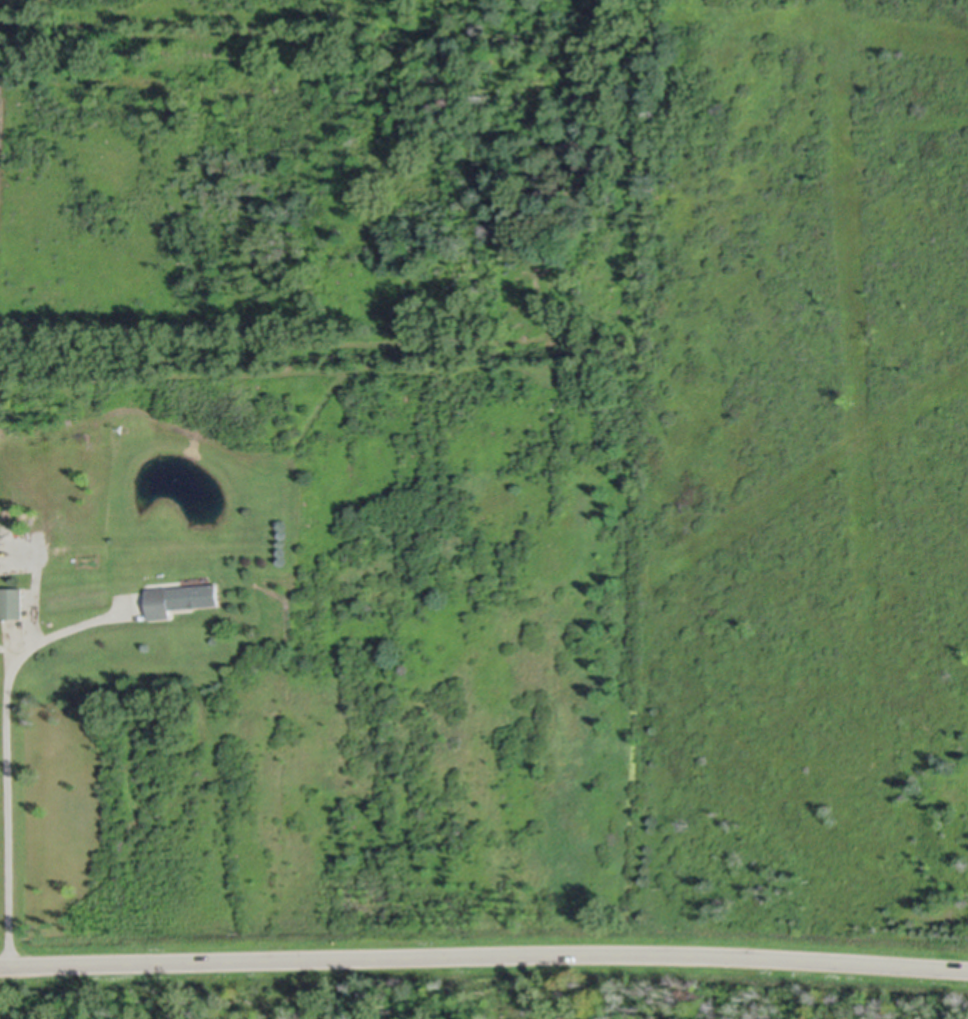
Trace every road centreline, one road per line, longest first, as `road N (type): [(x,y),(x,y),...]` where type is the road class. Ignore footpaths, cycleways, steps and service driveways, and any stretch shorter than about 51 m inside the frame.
road 1 (tertiary): [(0,964),(672,951),(967,968)]

